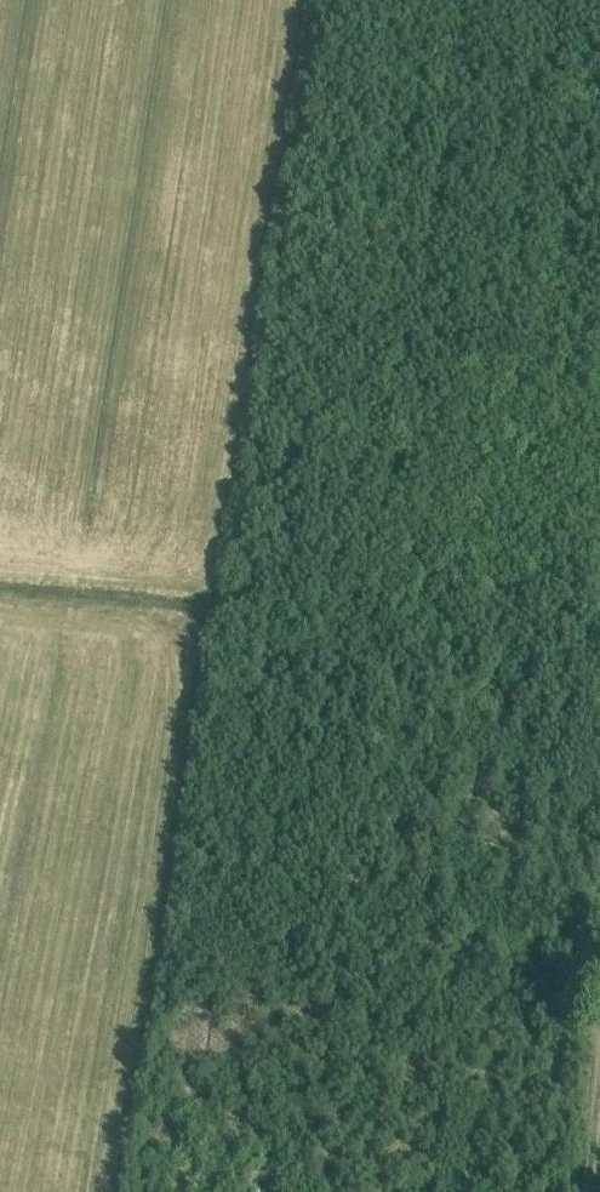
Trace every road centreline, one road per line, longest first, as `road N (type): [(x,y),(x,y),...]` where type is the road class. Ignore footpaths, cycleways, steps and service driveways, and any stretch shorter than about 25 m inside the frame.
road 1 (track): [(599,1027),(583,1191)]

